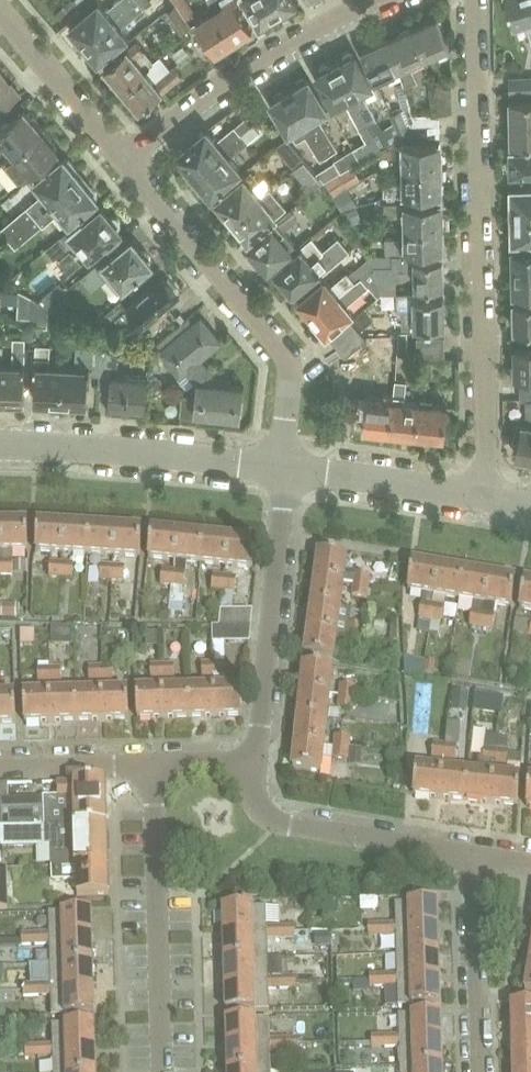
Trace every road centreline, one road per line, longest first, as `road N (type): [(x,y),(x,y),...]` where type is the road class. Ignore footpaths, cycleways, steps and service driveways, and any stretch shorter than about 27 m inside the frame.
road 1 (residential): [(483,497),(474,0)]
road 2 (unclassified): [(285,468),(290,400),(278,344),(127,159)]
road 3 (residential): [(162,1071),(154,767)]
road 4 (residential): [(127,159),(232,78),(382,0)]
road 5 (residential): [(254,765),(285,468)]
road 6 (unclassified): [(285,468),(0,448)]
road 7 (residential): [(476,861),(290,826),(261,807),(254,765)]
road 8 (residential): [(481,1071),(476,861)]
road 9 (unclassified): [(483,497),(285,468)]
road 10 (unclassified): [(127,159),(0,12)]
road 11 (residential): [(154,767),(0,770)]

